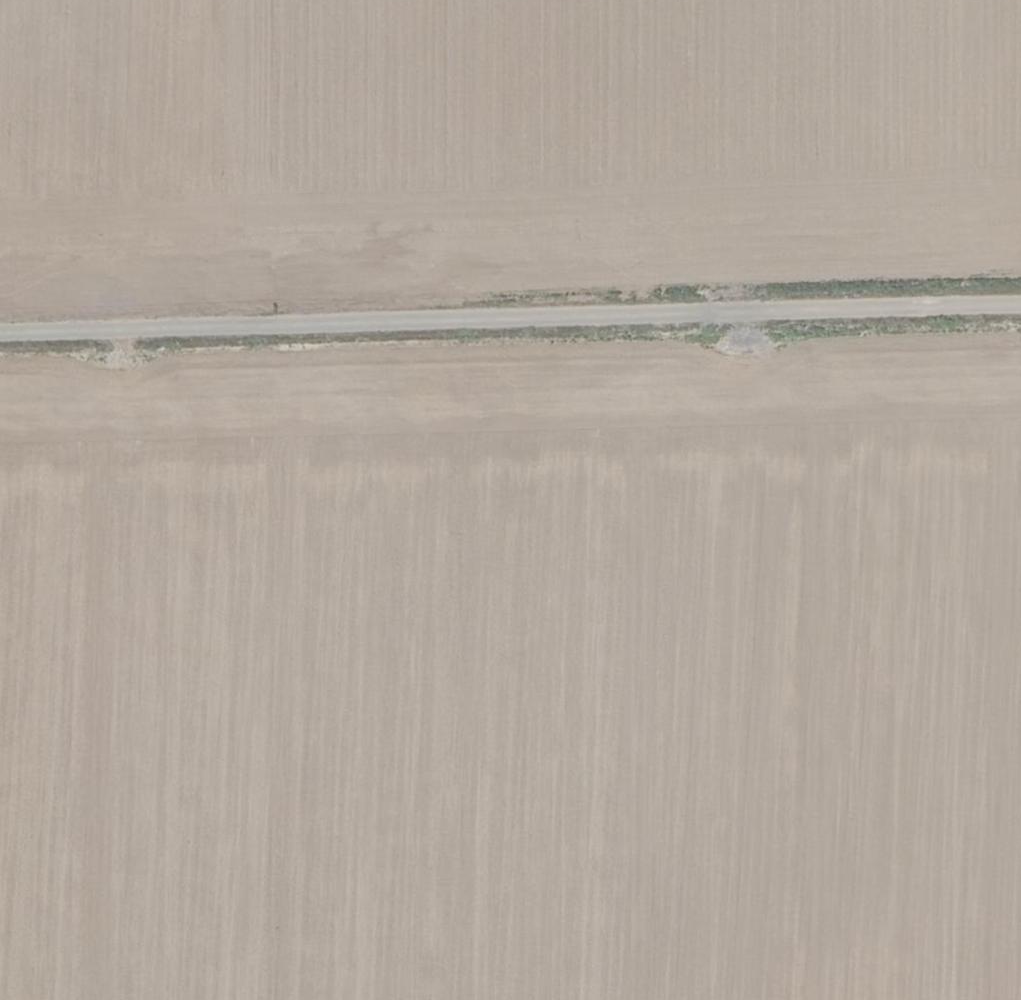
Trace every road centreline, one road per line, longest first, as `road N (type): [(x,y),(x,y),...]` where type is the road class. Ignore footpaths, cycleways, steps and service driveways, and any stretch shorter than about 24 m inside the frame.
road 1 (track): [(1020,302),(0,329)]

